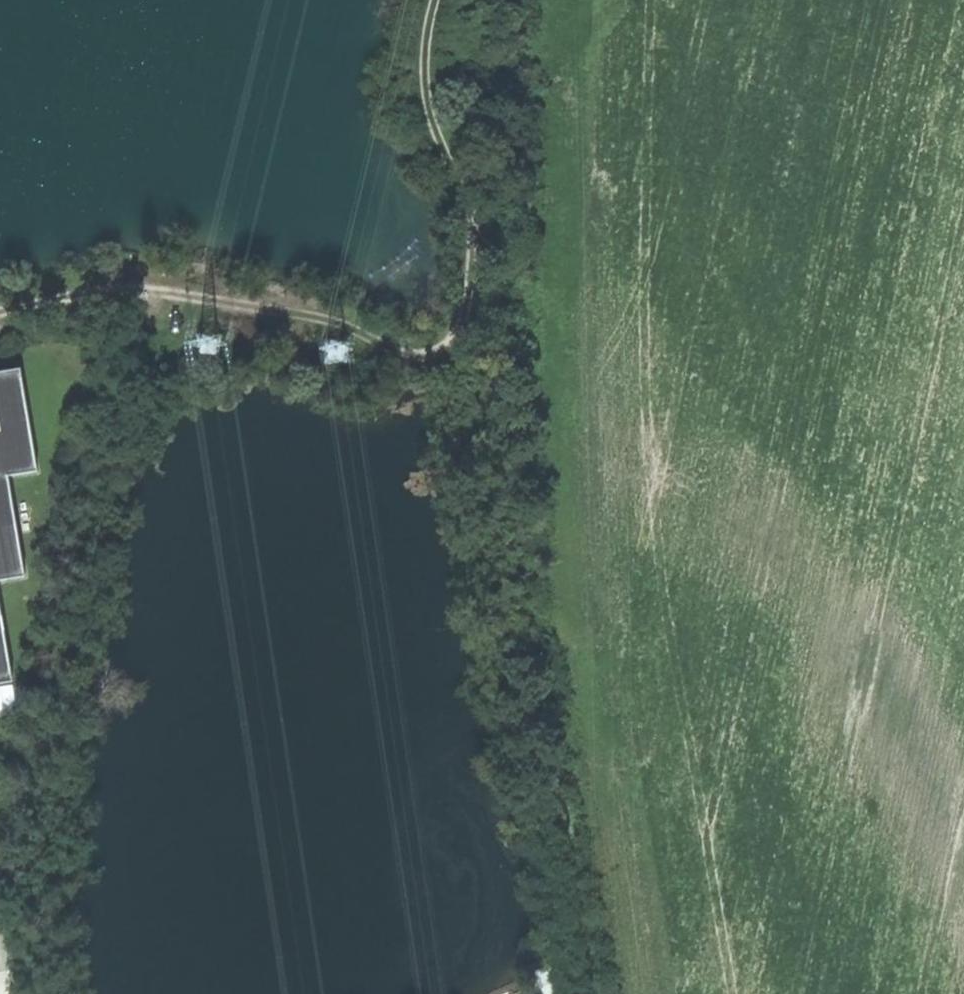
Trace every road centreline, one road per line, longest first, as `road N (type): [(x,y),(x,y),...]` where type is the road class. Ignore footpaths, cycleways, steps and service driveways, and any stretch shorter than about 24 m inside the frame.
road 1 (track): [(0,307),(95,290),(171,295),(324,319),(419,355),(440,351),(456,338),(466,308),(472,260),(469,208),(433,124),(425,80),(434,0)]

